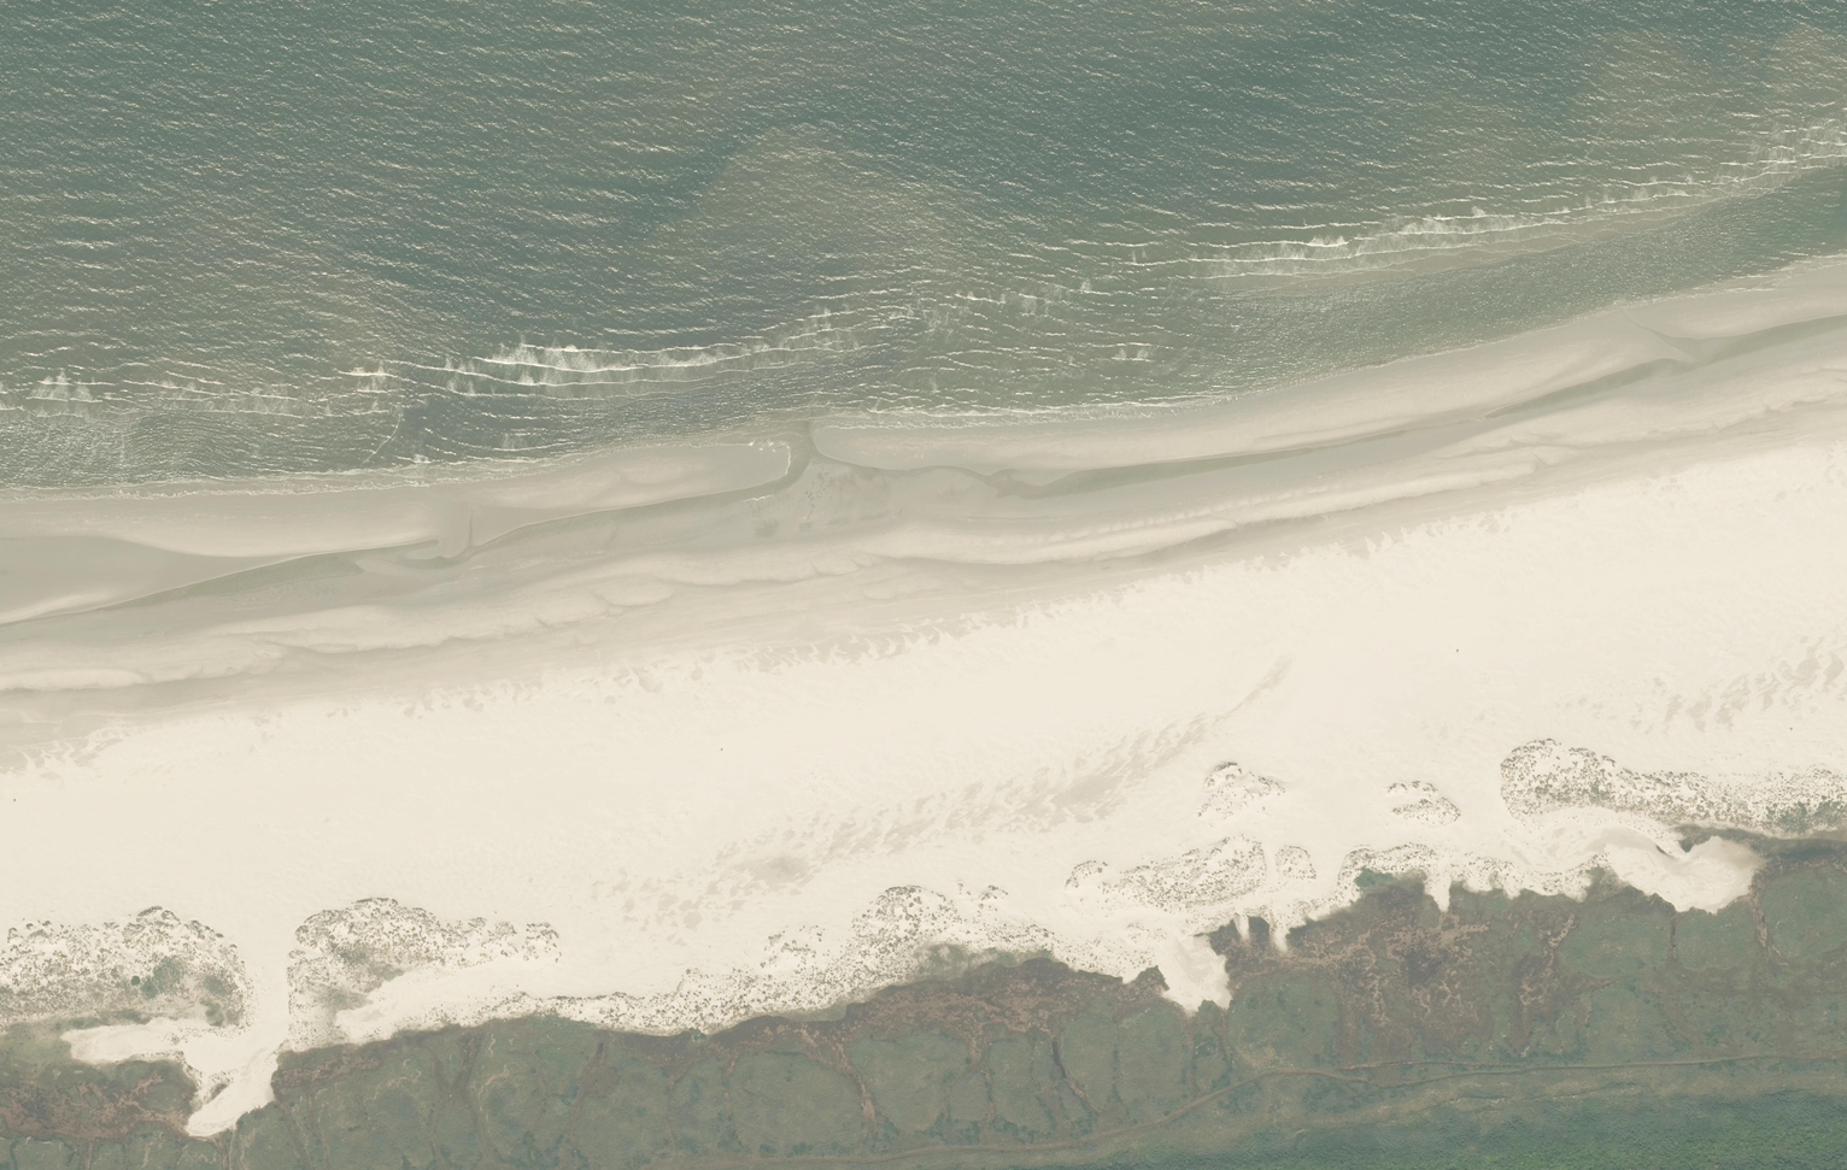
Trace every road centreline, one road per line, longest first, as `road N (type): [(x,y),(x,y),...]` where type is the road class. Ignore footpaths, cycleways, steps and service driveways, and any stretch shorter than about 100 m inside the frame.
road 1 (track): [(1846,1051),(1534,1069),(1401,1085),(1263,1074),(1139,1130),(1029,1150),(689,1169)]

